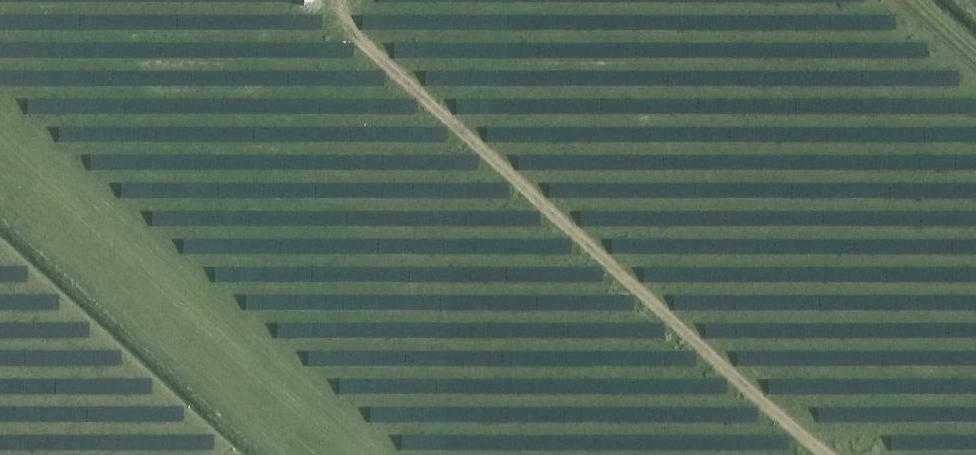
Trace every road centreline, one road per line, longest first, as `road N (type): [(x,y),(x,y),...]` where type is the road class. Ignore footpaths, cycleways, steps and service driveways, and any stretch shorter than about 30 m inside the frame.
road 1 (track): [(821,454),(331,0)]

